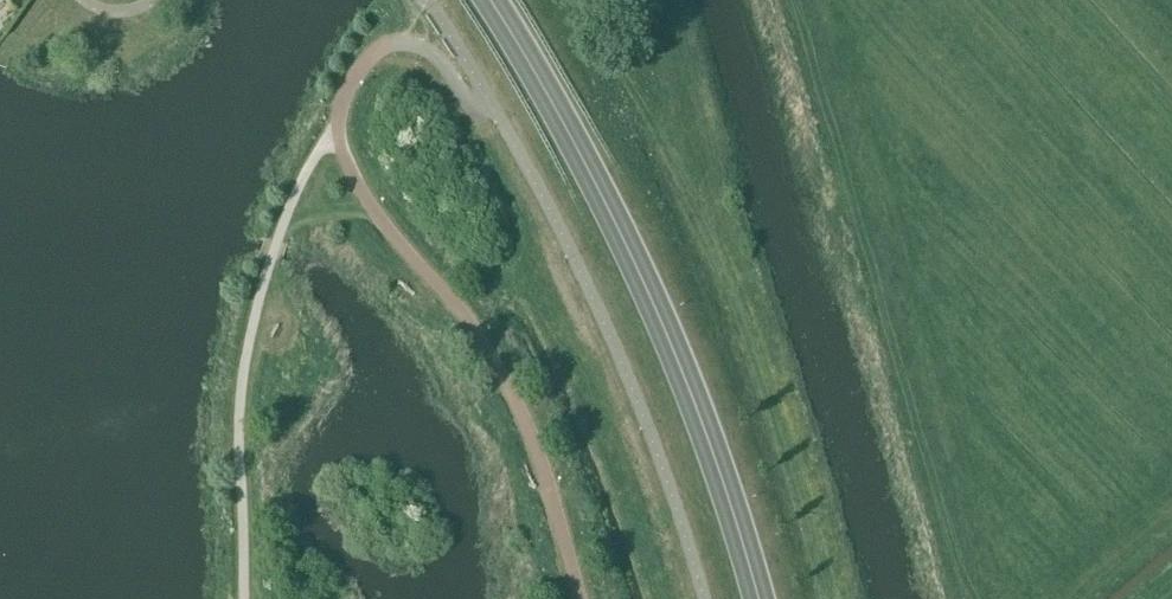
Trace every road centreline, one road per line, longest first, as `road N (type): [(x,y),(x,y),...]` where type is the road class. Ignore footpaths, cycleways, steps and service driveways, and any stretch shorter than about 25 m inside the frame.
road 1 (primary): [(758,598),(658,317),(608,206),(489,0)]

